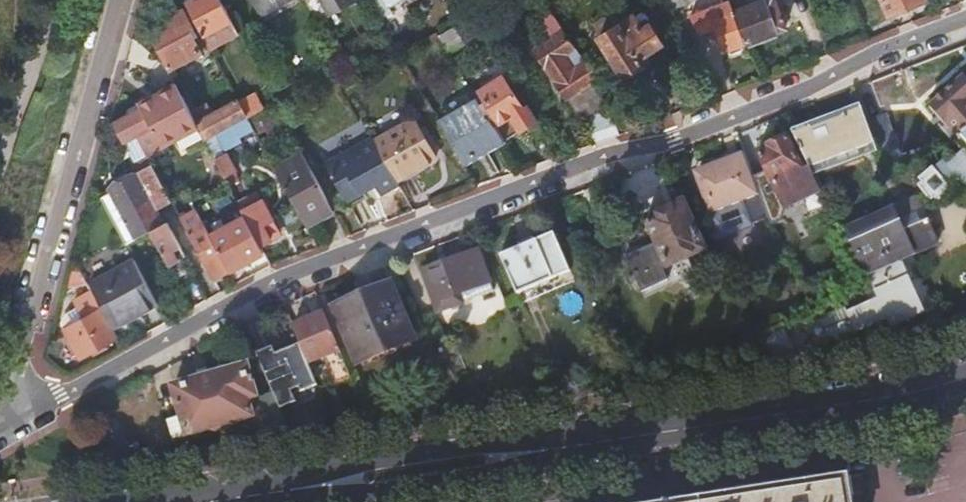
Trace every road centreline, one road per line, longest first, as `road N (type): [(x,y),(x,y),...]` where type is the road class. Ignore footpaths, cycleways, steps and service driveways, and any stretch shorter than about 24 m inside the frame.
road 1 (residential): [(23,419),(262,298),(965,30)]
road 2 (secondary): [(185,501),(965,374)]
road 3 (residential): [(121,0),(21,359),(23,419)]

